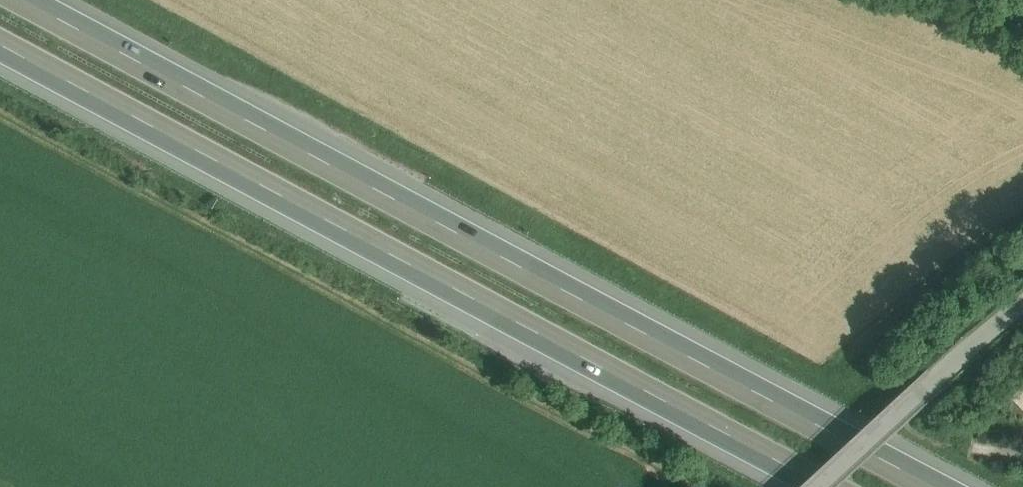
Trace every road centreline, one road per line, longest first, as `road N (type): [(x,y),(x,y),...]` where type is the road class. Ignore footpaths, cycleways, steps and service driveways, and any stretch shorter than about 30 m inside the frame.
road 1 (motorway): [(947,486),(23,0)]
road 2 (motorway): [(0,43),(832,486)]
road 3 (tertiary): [(1022,301),(819,486)]

